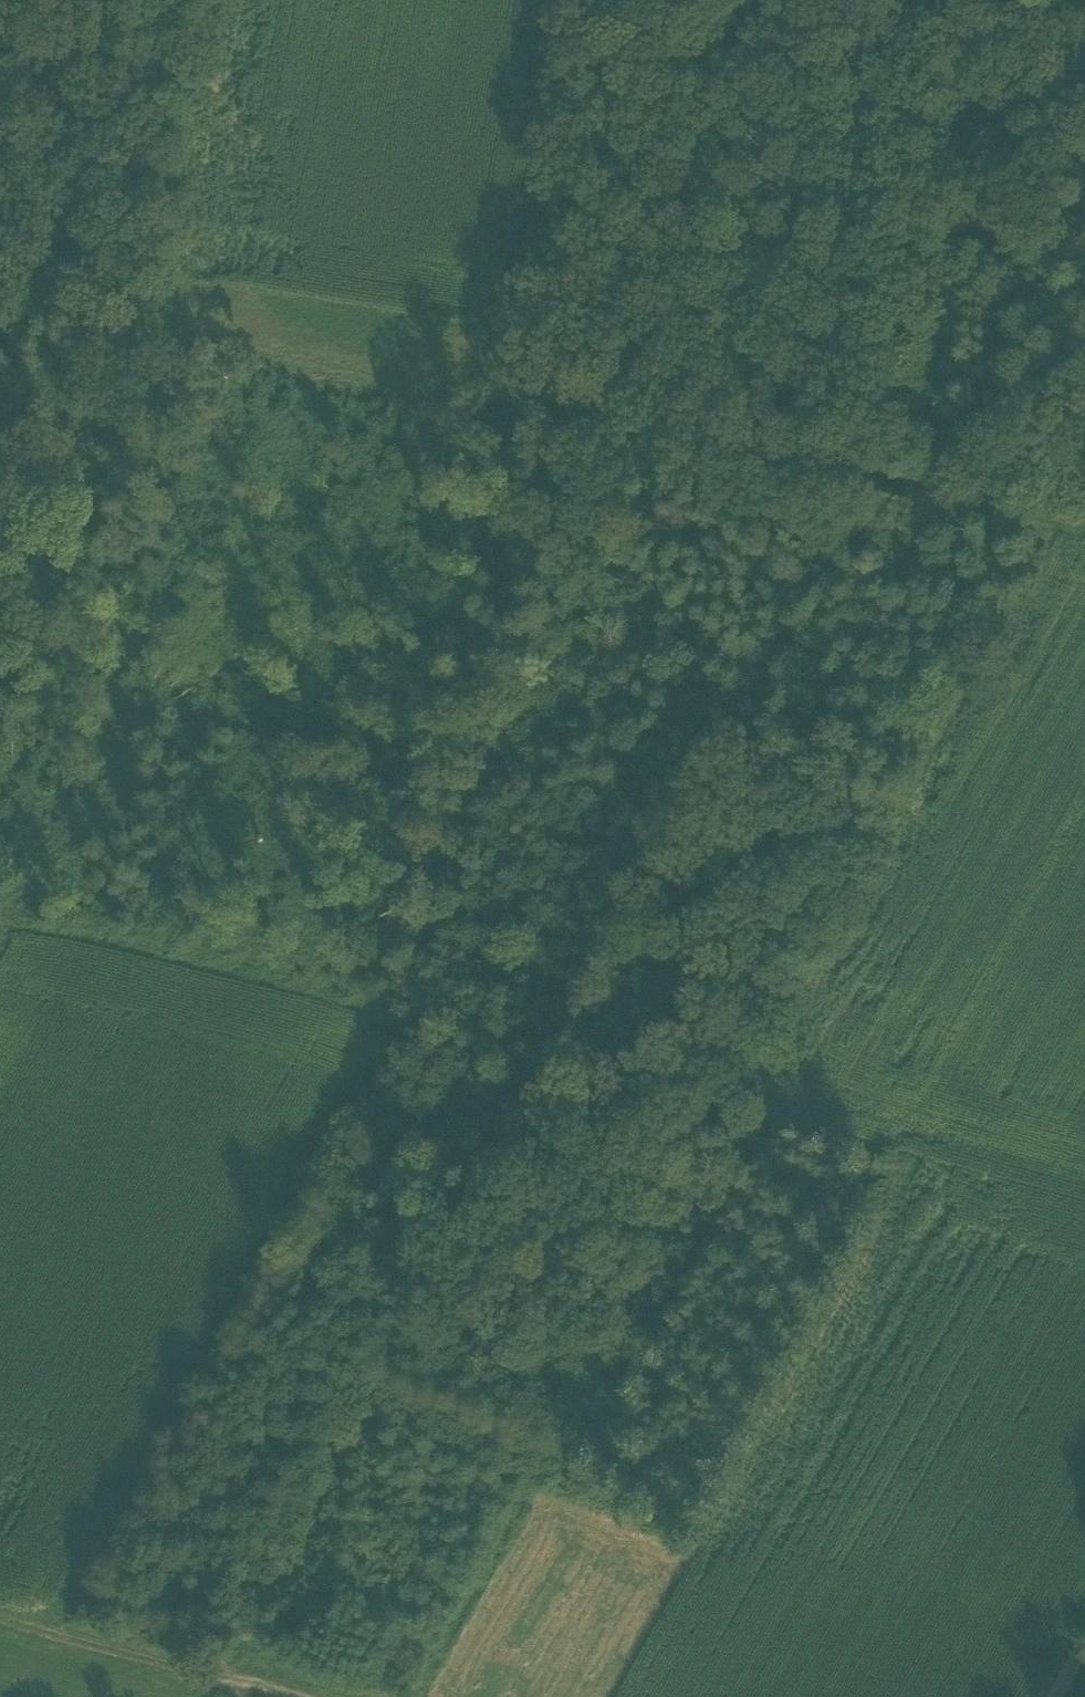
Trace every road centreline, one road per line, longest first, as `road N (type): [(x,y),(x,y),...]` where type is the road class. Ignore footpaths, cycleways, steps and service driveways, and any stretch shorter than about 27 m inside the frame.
road 1 (track): [(300,1696),(0,1620)]

